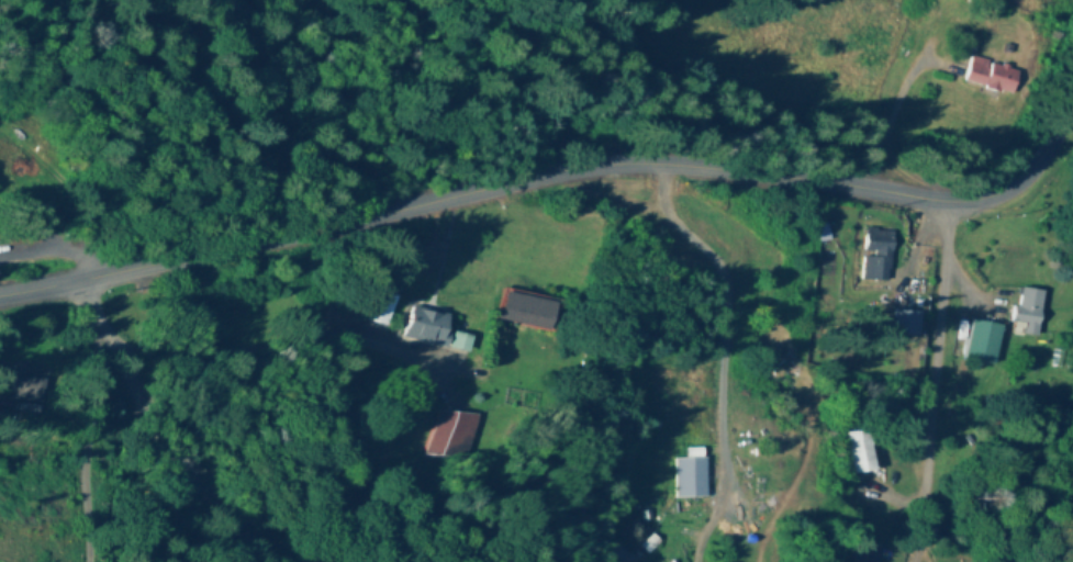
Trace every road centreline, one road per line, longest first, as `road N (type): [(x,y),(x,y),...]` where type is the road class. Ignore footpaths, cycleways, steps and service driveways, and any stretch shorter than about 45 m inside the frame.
road 1 (tertiary): [(0,286),(82,282),(612,165),(689,162),(961,203),(1019,179),(1072,101)]
road 2 (residential): [(301,561),(255,517),(82,282)]

